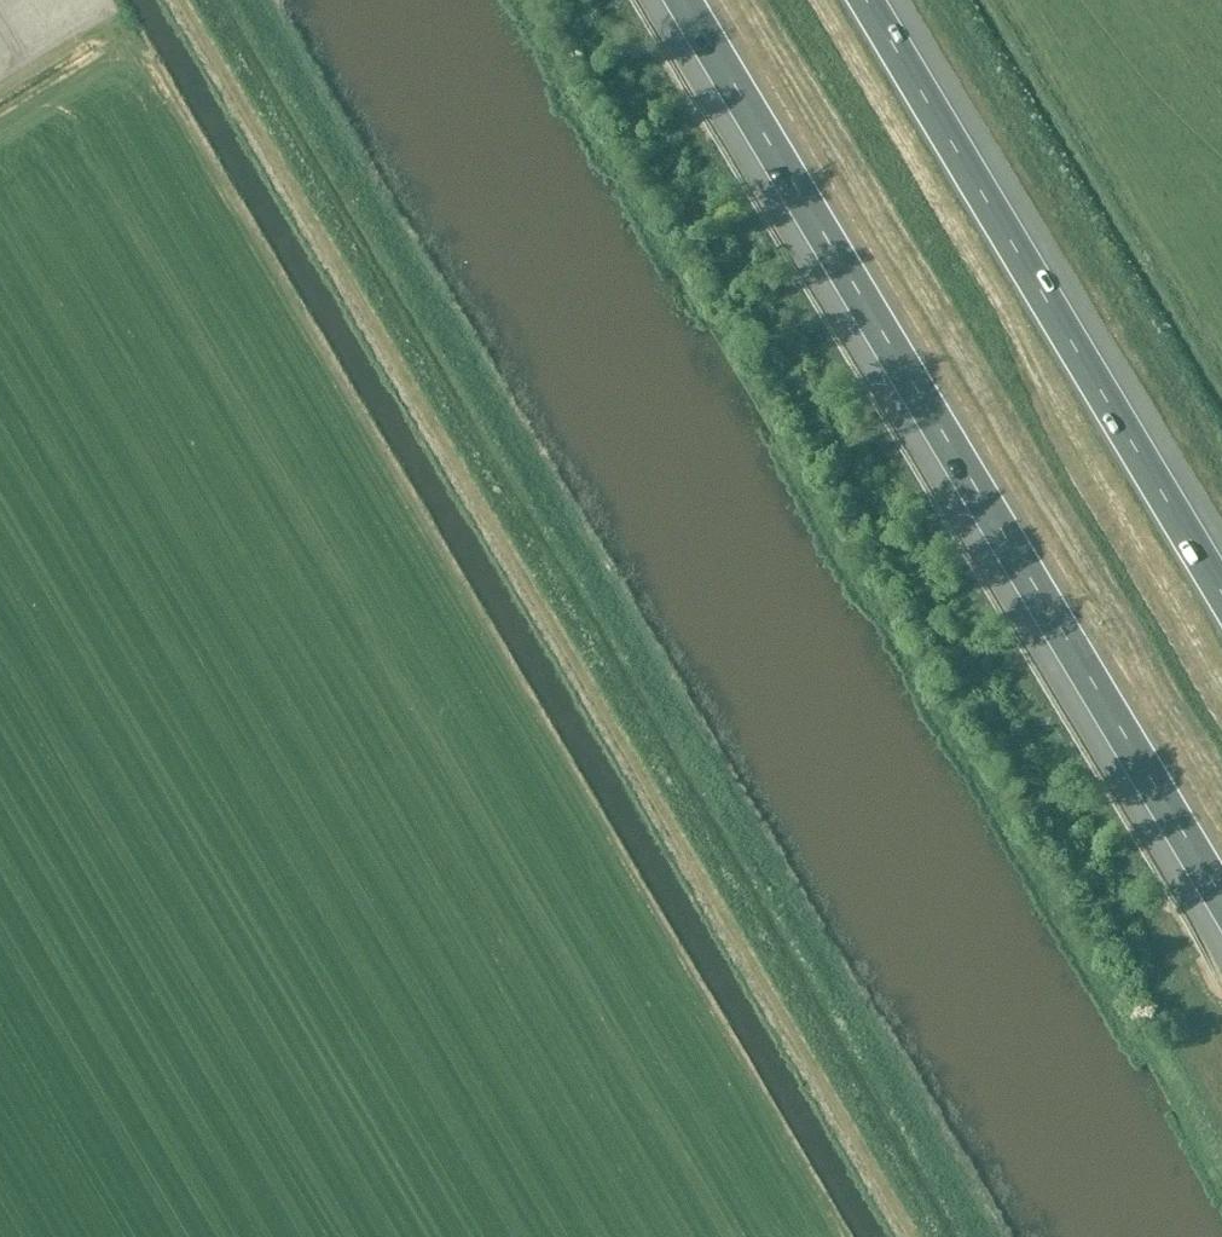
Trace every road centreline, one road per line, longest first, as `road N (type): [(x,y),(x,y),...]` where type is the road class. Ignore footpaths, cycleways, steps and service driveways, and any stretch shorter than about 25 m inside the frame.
road 1 (motorway): [(682,0),(1221,900)]
road 2 (motorway): [(1221,596),(864,0)]

